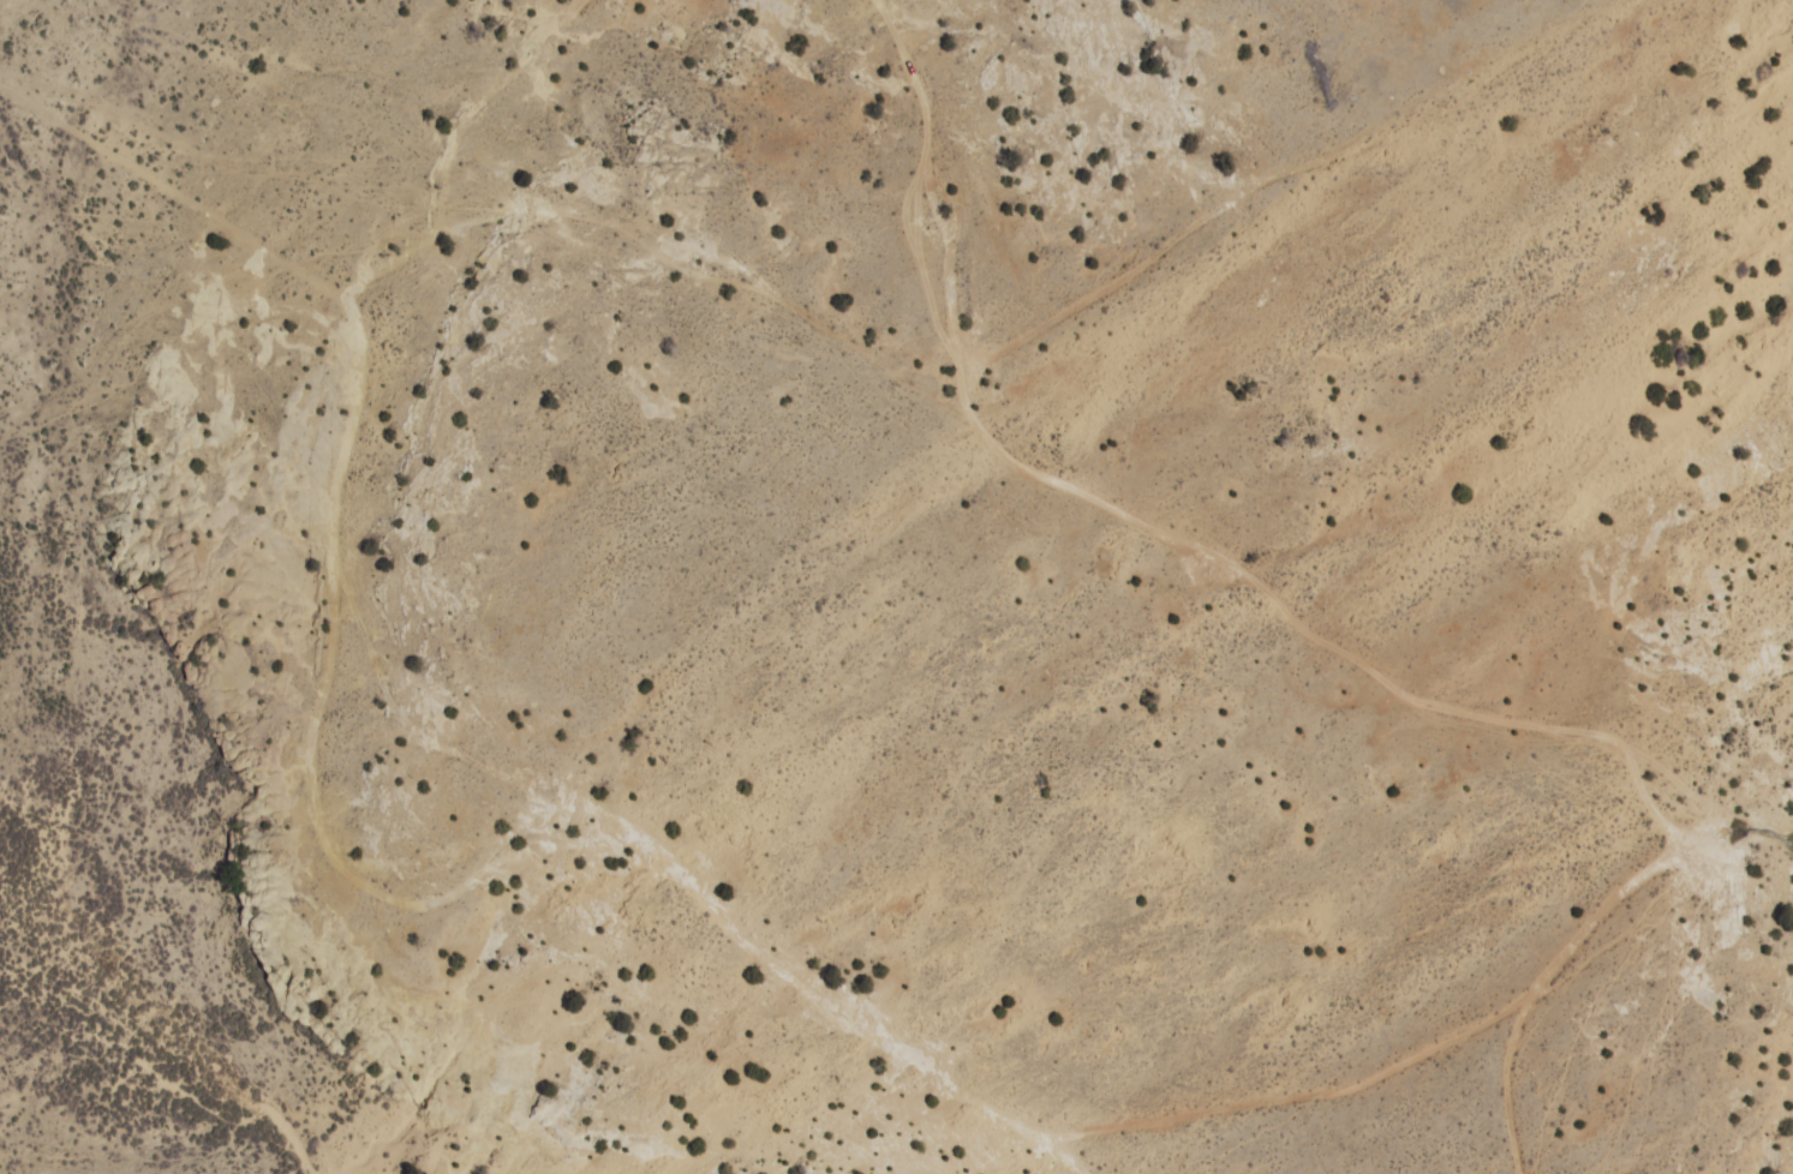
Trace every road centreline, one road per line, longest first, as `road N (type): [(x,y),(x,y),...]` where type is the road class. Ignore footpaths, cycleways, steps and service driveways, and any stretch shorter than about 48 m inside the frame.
road 1 (track): [(1733,1173),(1717,1122),(1704,971),(1604,453),(1440,181),(1296,55),(1206,0)]

